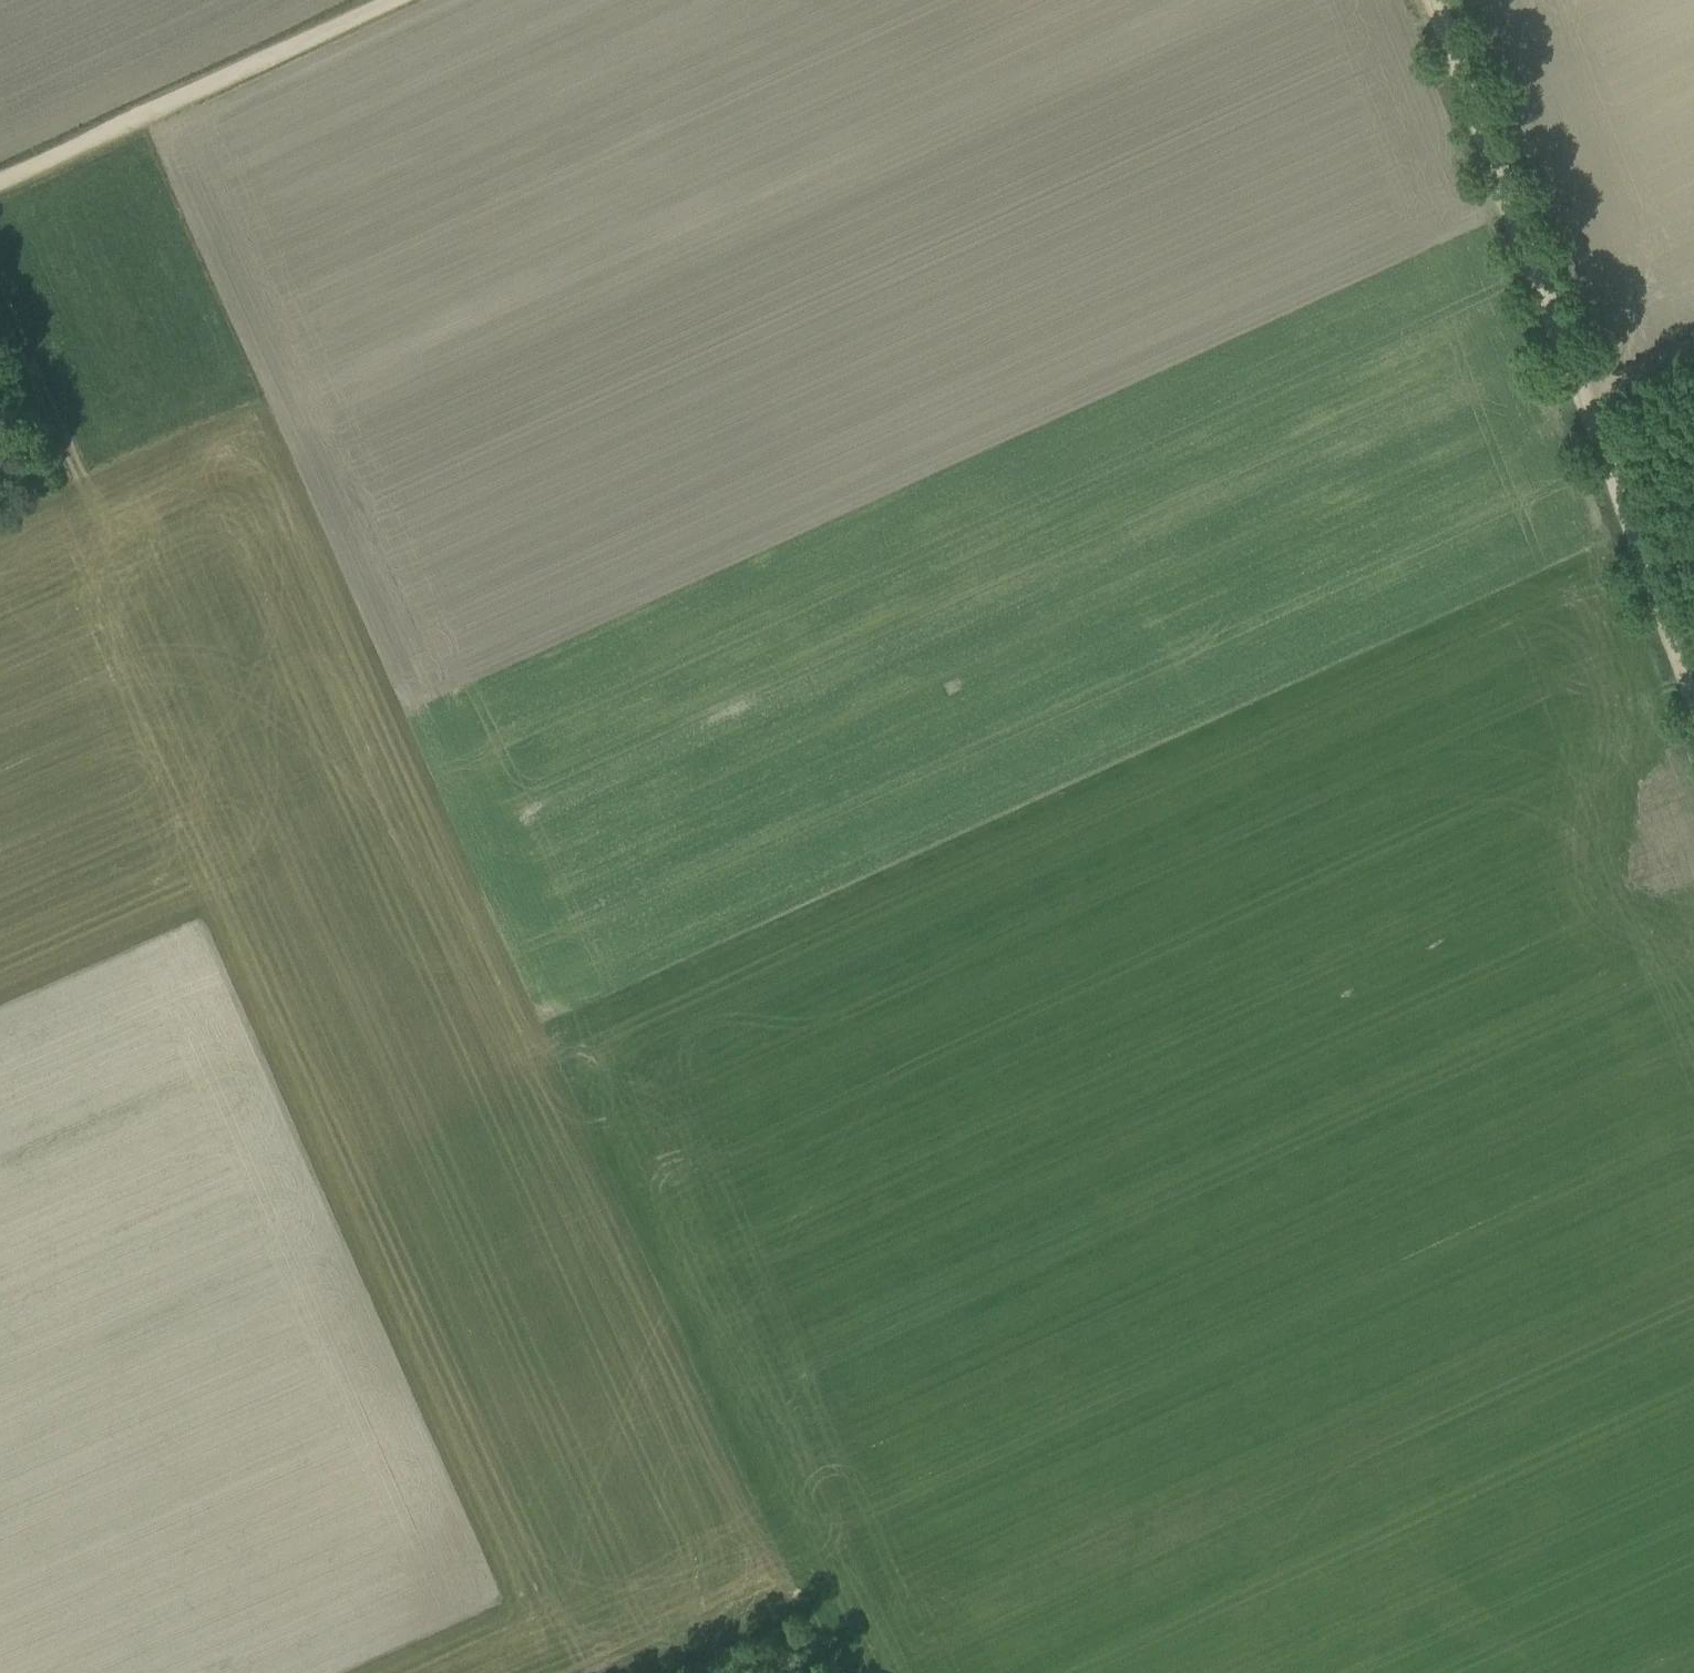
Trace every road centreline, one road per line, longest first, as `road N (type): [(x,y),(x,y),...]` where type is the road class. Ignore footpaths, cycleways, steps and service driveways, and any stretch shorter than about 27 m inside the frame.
road 1 (track): [(1693,686),(1433,0)]
road 2 (track): [(398,0),(0,193)]

